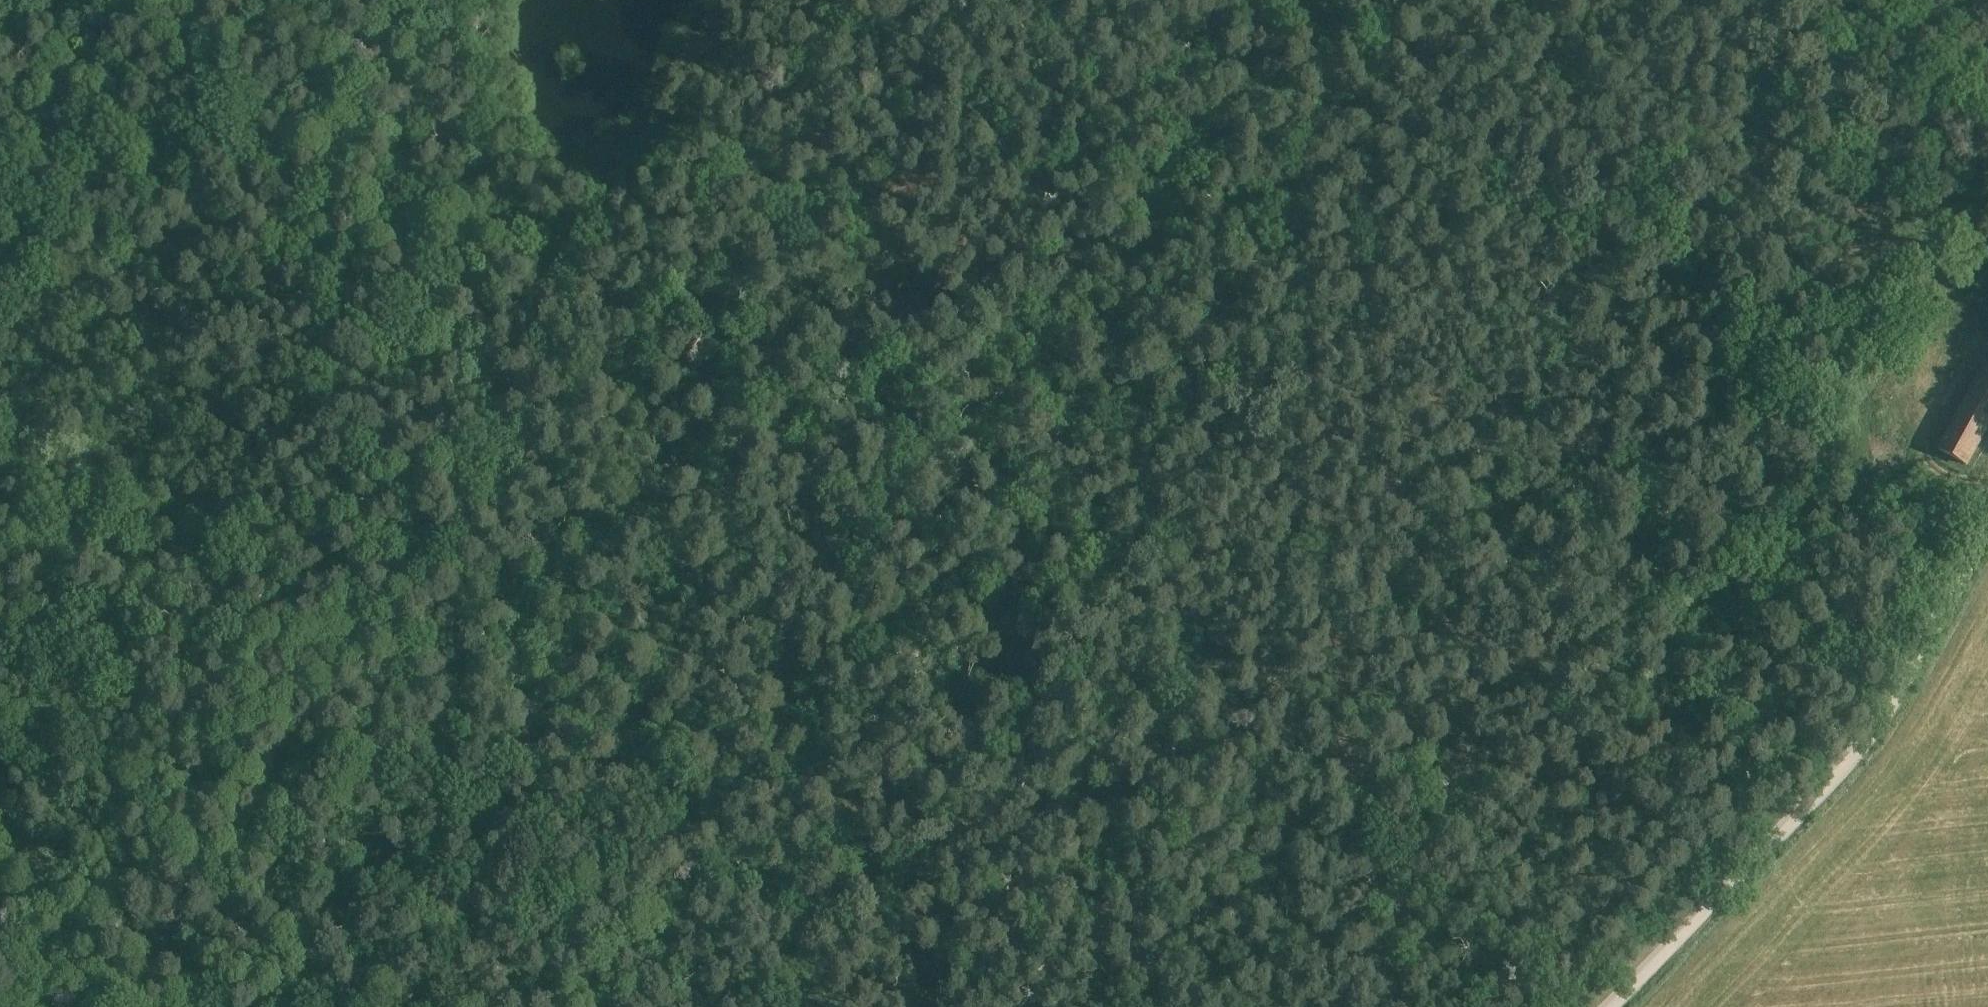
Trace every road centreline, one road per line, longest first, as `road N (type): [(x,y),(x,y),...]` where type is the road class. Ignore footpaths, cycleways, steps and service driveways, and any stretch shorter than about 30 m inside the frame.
road 1 (unclassified): [(1621,1006),(1865,765),(1987,536)]

